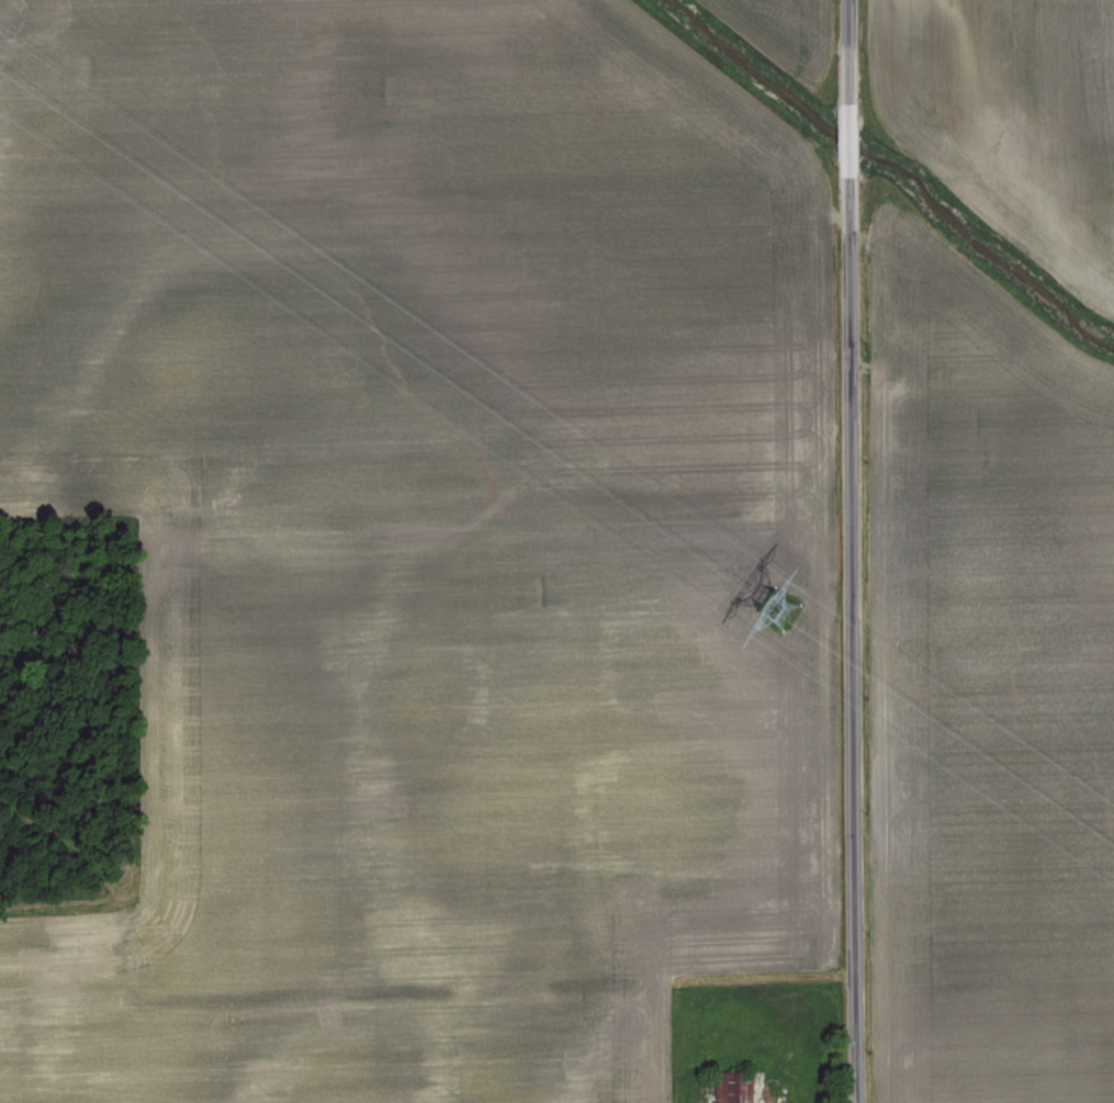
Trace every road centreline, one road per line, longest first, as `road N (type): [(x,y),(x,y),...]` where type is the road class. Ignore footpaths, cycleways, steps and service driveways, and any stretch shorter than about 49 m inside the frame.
road 1 (residential): [(852,1102),(844,0)]

